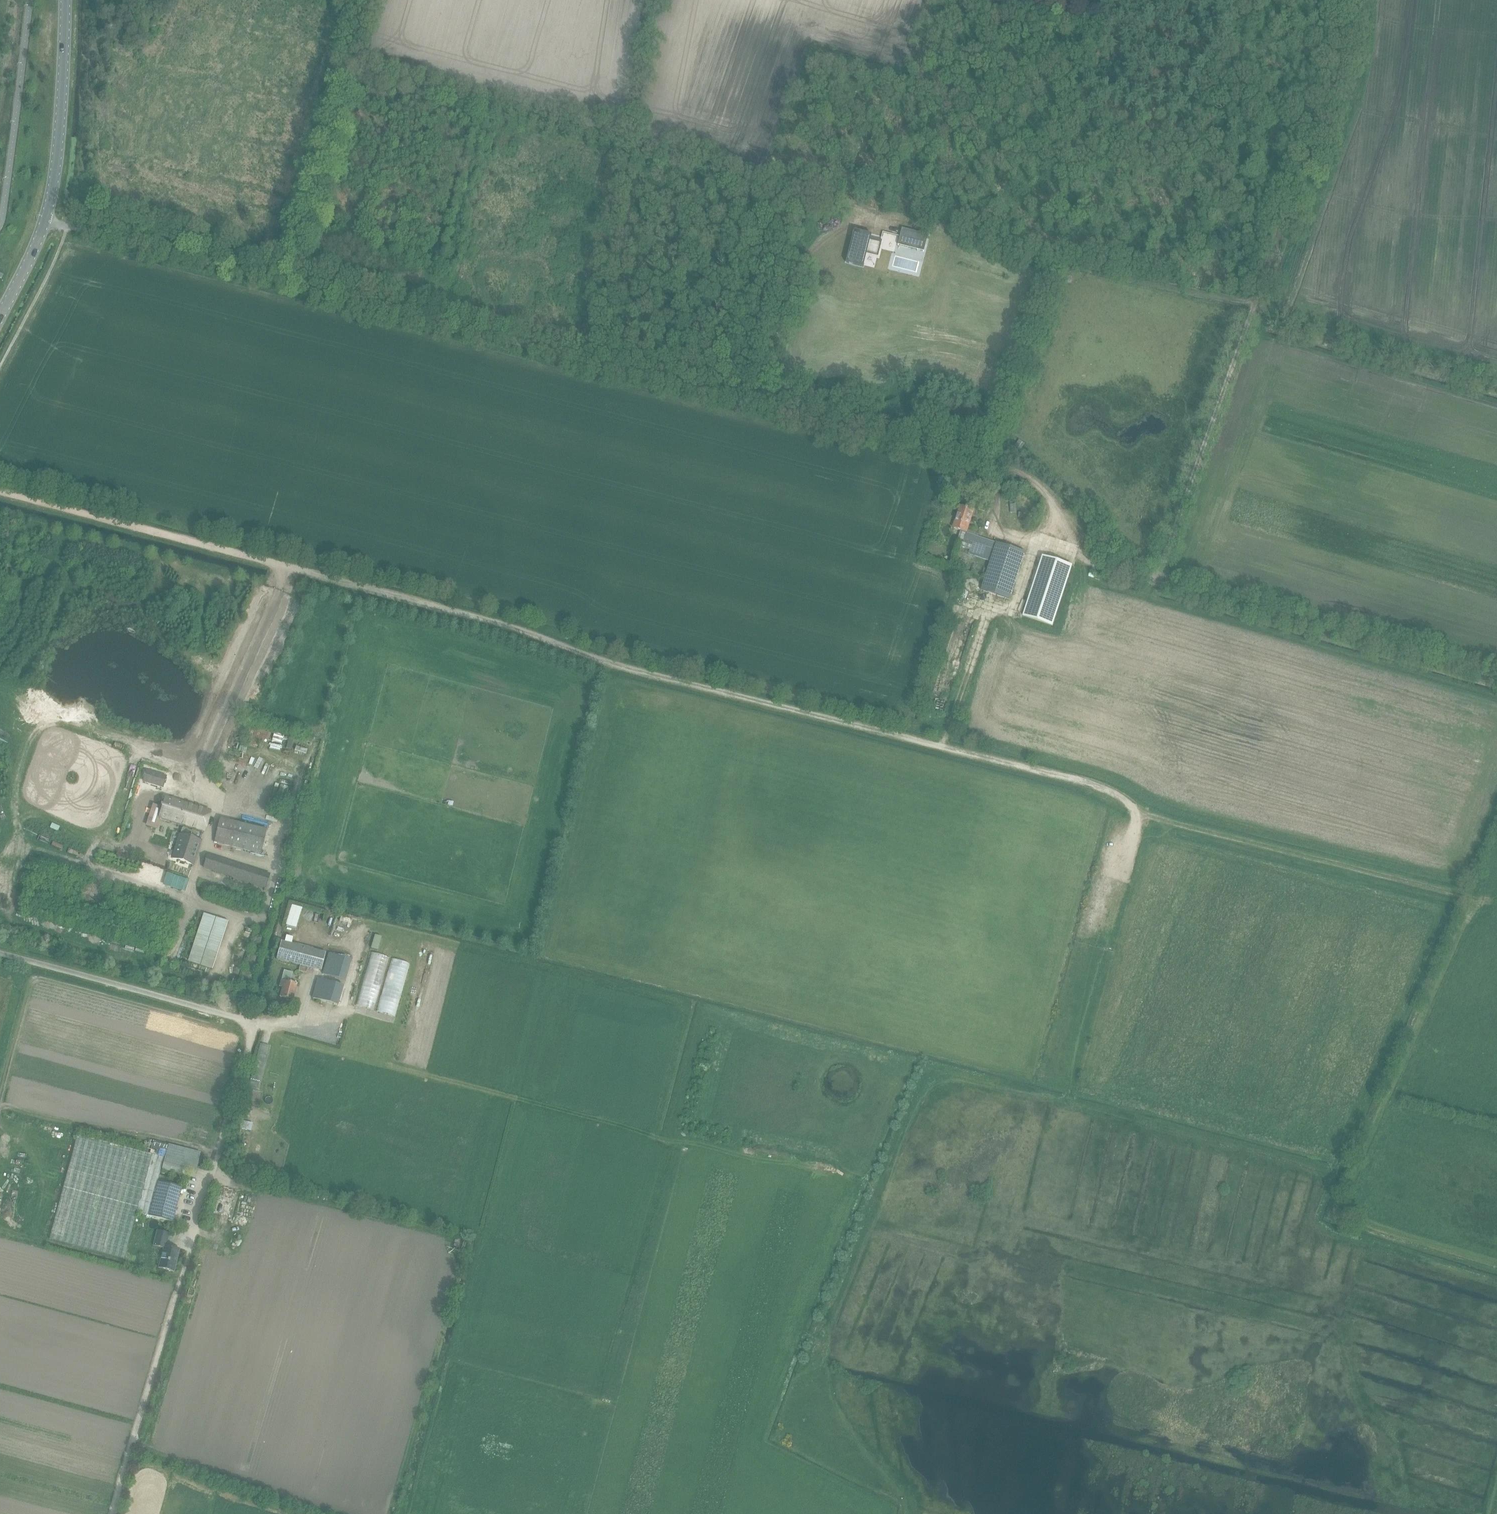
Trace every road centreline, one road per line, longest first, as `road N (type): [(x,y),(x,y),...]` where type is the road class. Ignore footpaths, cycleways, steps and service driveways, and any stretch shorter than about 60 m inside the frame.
road 1 (track): [(0,492),(508,626),(607,662),(1098,786),(1147,813)]
road 2 (unclassified): [(216,1165),(254,1025),(0,955)]
road 3 (secondary): [(0,314),(54,190),(67,0)]

